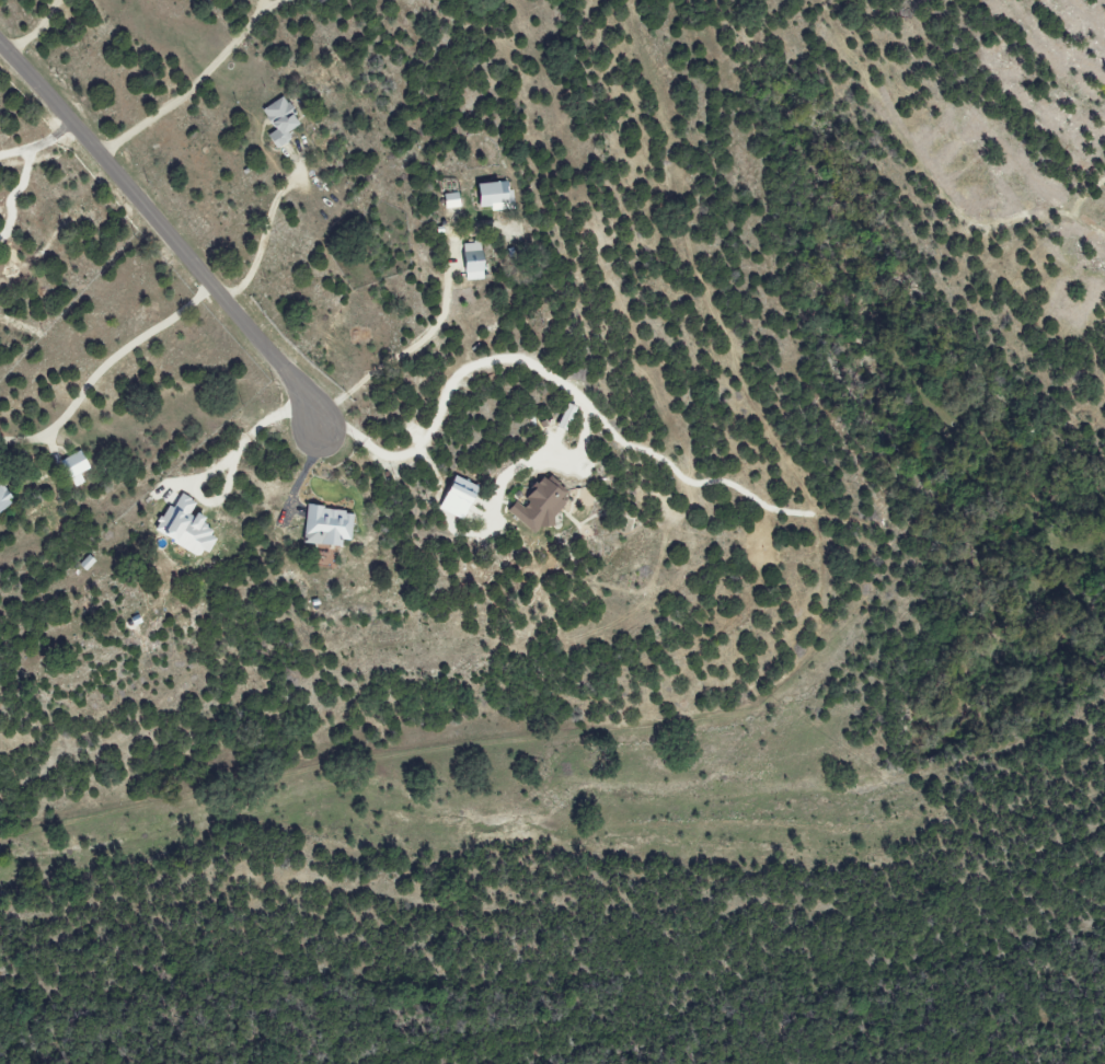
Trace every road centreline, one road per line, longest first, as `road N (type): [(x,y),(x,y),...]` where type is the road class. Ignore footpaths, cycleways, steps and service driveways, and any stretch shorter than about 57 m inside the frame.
road 1 (residential): [(0,46),(283,369),(315,424)]

